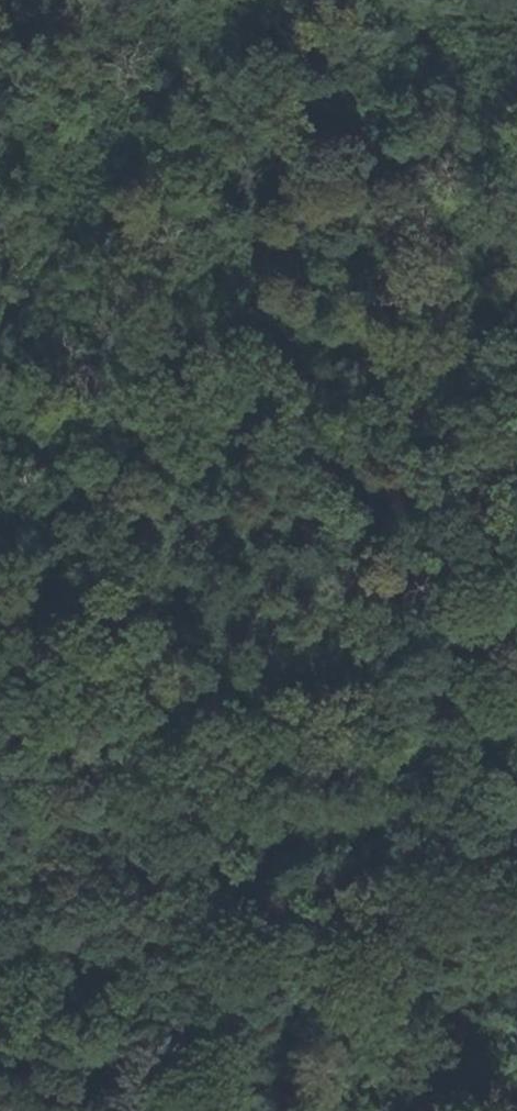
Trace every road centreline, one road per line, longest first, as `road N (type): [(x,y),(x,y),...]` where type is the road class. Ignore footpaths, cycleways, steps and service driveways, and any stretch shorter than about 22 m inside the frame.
road 1 (track): [(516,775),(0,746)]

